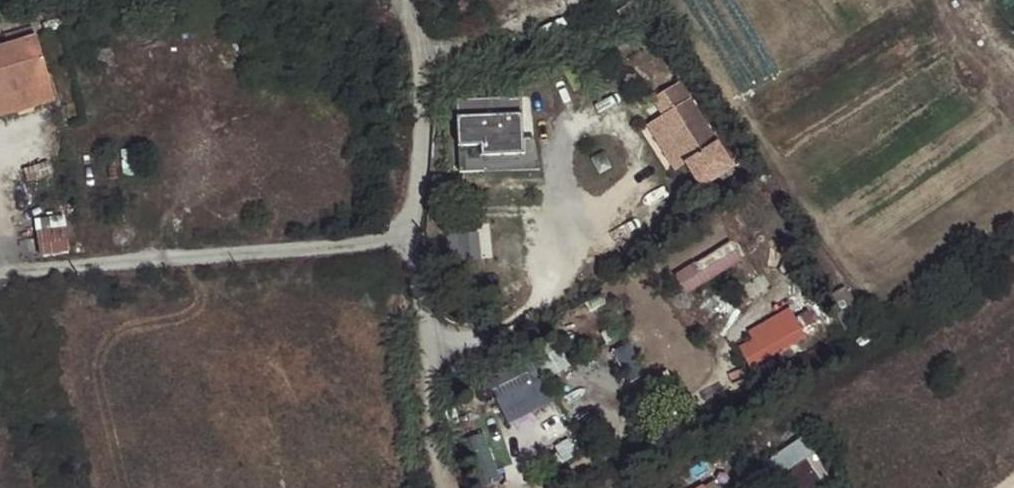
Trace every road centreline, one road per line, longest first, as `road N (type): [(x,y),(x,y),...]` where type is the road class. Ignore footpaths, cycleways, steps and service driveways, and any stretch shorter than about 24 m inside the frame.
road 1 (unclassified): [(0,273),(418,235)]
road 2 (unclassified): [(454,487),(420,301),(418,235)]
road 3 (unclassified): [(418,235),(407,0)]
road 4 (unclassified): [(535,487),(711,394)]

